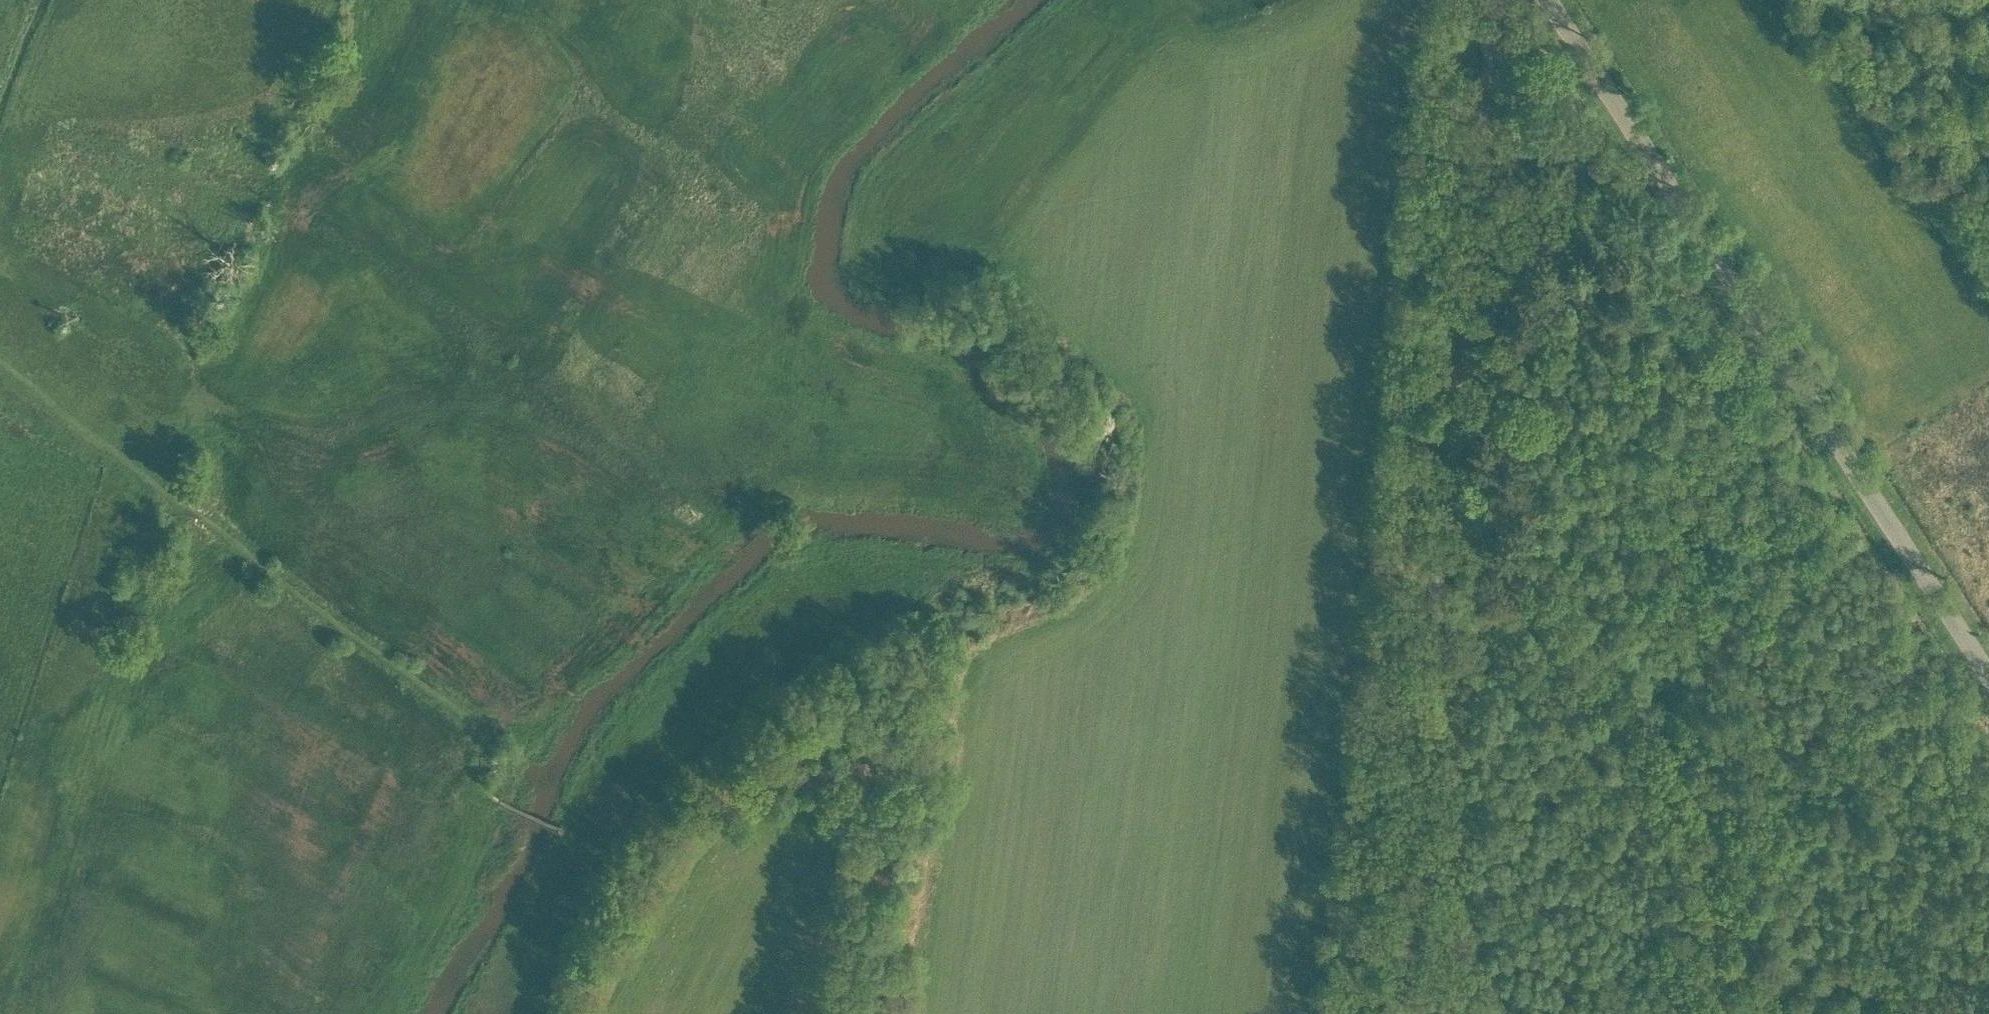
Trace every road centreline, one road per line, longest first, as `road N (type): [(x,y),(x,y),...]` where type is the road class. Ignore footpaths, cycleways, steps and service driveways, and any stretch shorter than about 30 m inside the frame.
road 1 (track): [(1393,1013),(1415,920),(1450,838),(1453,744),(1440,558),(1496,0)]
road 2 (tertiary): [(1988,677),(1545,0)]
road 3 (track): [(1727,1013),(1705,849),(1672,783),(1470,505),(1446,491)]
road 4 (track): [(1450,838),(1500,1013)]

